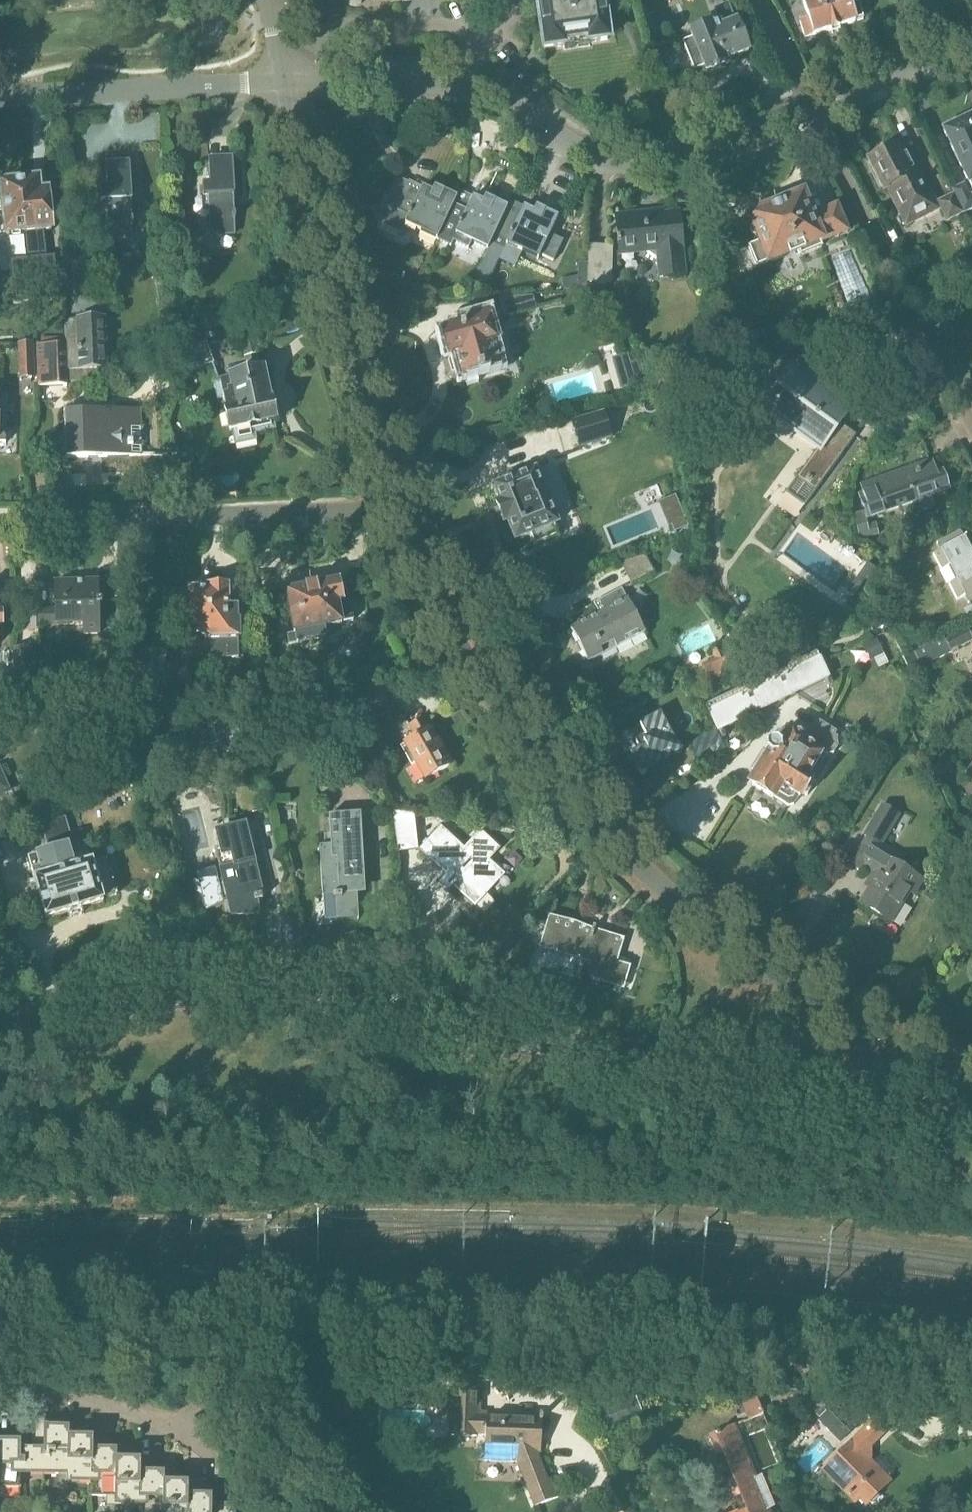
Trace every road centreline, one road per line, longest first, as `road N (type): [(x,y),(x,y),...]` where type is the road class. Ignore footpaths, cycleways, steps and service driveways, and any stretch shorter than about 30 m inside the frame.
road 1 (residential): [(0,1029),(150,998),(266,998),(437,1021),(663,1073),(860,1099)]
road 2 (residential): [(860,1099),(865,1052),(849,1018),(758,971),(582,822),(449,641),(395,512)]
road 3 (residential): [(282,82),(478,93),(513,102),(587,151),(641,164),(681,158),(804,107)]
road 4 (residential): [(395,512),(282,82)]
road 5 (residential): [(395,512),(0,523)]
road 6 (residential): [(971,426),(804,107)]
road 7 (residential): [(282,82),(0,92)]
road 8 (residential): [(0,1400),(24,1388),(53,1388),(181,1430),(208,1447)]
road 9 (residential): [(804,107),(971,37)]

